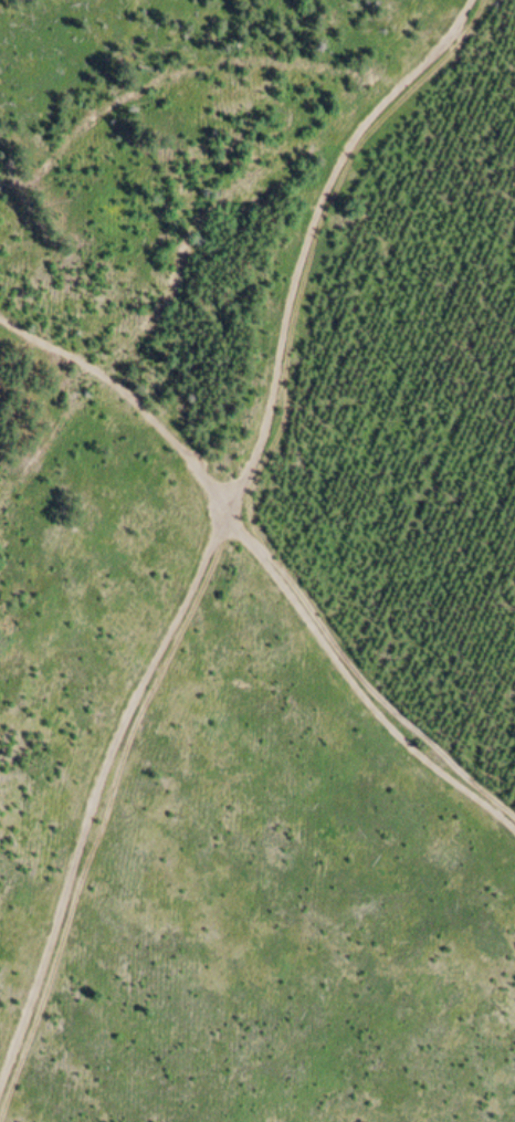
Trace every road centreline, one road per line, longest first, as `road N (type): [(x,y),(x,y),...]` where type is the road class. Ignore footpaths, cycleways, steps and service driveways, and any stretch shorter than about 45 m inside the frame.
road 1 (track): [(0,1074),(117,728),(270,409),(308,213),(468,0)]
road 2 (track): [(0,328),(101,373),(170,438),(357,698),(417,758),(514,837)]

